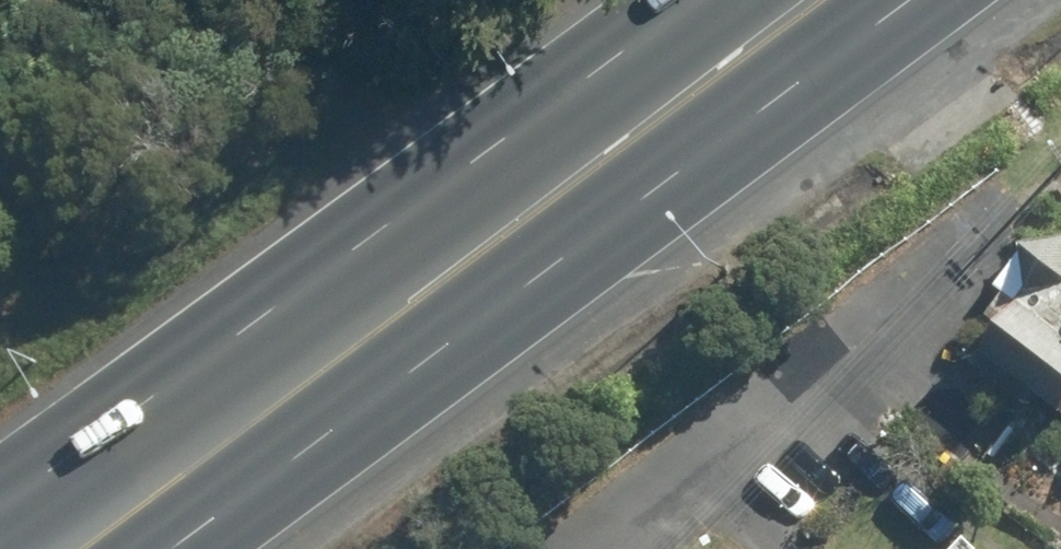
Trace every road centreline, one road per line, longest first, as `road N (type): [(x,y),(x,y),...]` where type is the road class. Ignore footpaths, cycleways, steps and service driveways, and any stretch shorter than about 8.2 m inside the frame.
road 1 (primary): [(898,0),(150,548)]
road 2 (primary): [(0,486),(674,0)]
road 3 (residential): [(597,548),(1000,208)]

